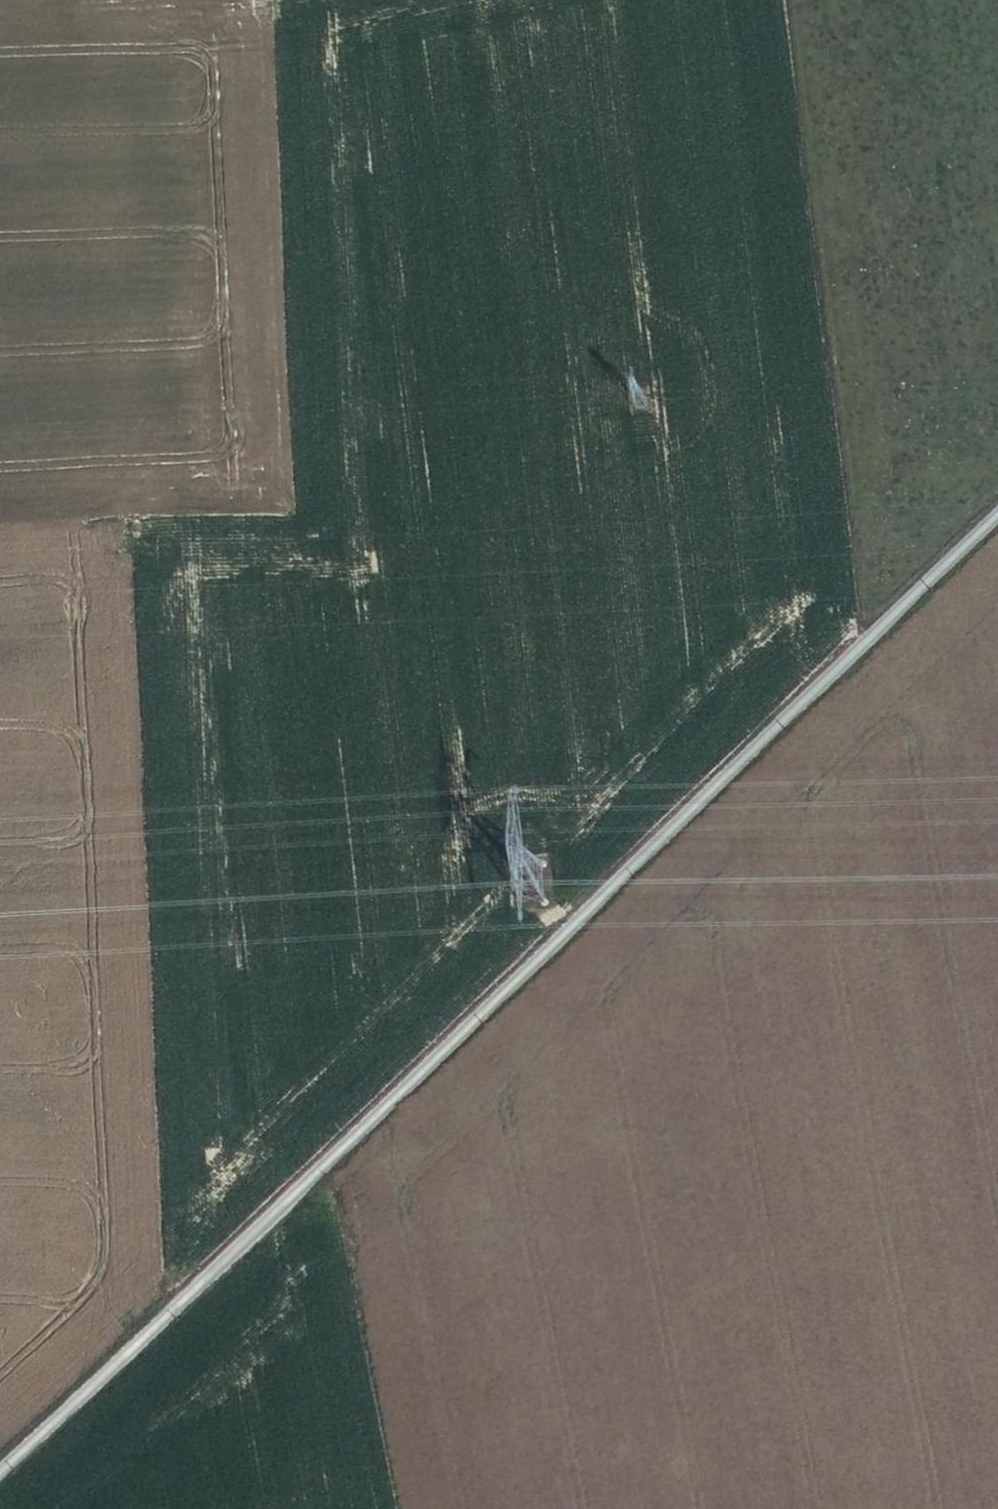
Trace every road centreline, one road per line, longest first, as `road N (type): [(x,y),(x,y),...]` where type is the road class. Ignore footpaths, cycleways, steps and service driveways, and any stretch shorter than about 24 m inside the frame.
road 1 (unclassified): [(997,519),(0,1478)]

